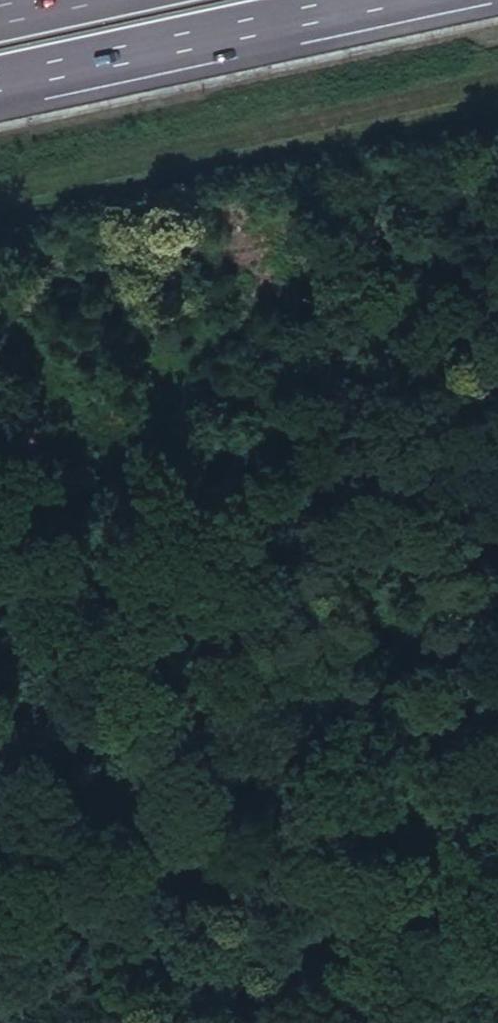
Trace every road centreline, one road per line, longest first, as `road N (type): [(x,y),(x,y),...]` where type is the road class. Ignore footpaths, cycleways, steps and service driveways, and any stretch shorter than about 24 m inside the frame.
road 1 (motorway): [(0,80),(373,0)]

